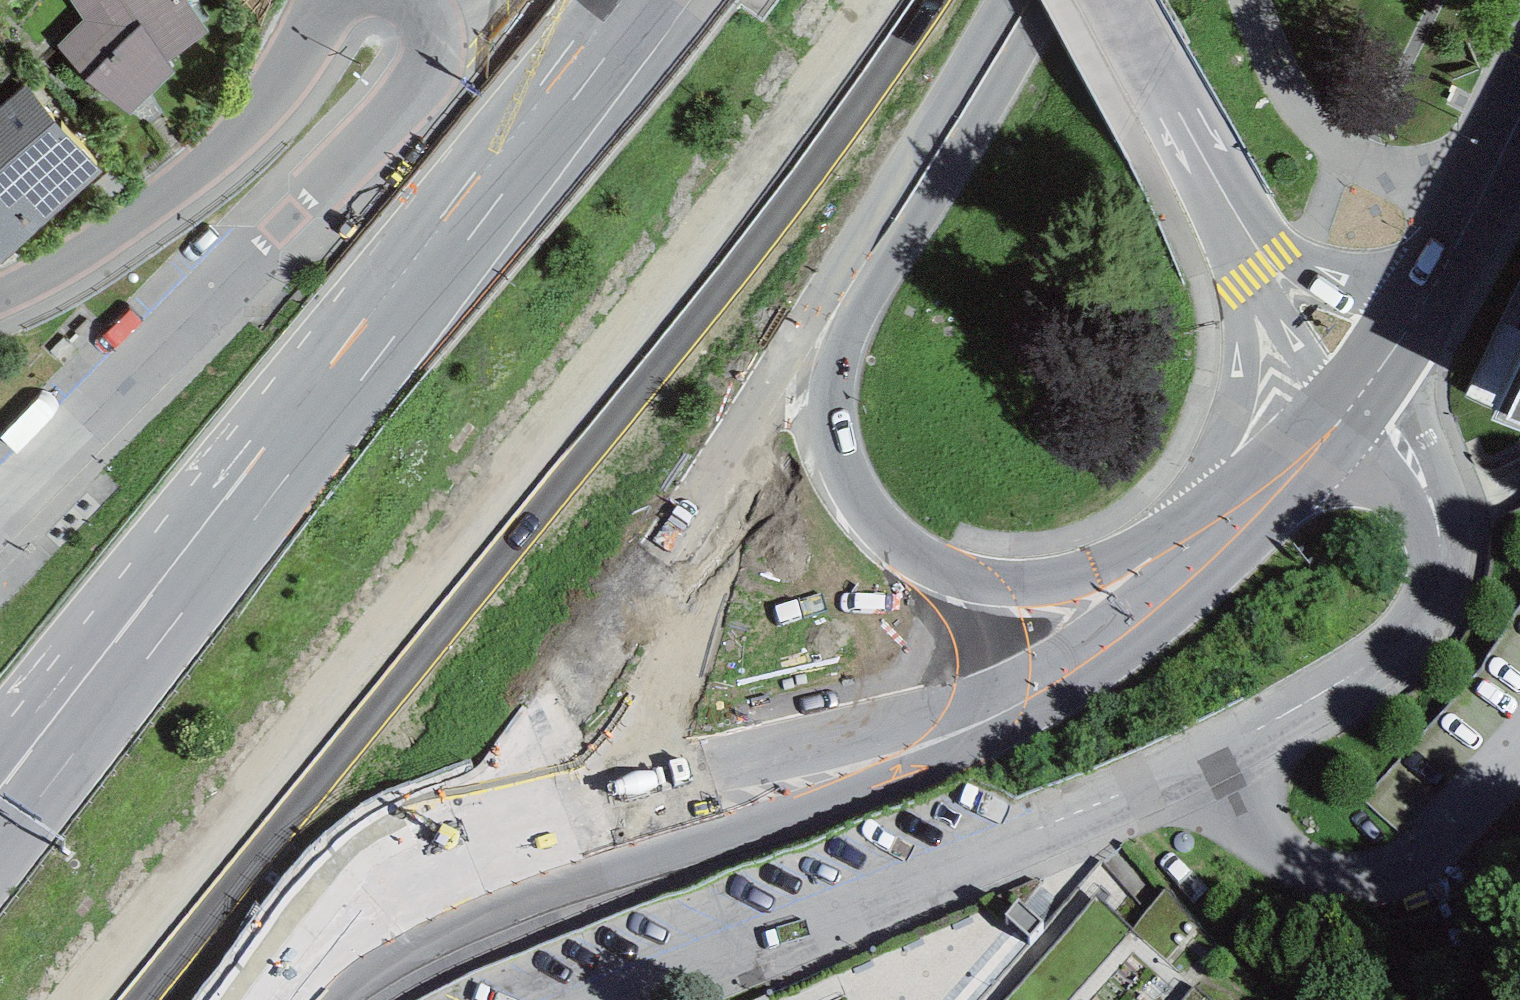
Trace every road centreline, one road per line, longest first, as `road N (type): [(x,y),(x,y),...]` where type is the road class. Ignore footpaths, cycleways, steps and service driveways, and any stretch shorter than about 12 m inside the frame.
road 1 (motorway): [(111,999),(658,334),(903,0)]
road 2 (tertiary): [(317,999),(478,918),(1000,735),(1112,668),(1206,591),(1295,500),(1334,428)]
road 3 (tertiary): [(1219,519),(1096,635),(948,710),(643,783),(484,807)]
road 4 (motorway): [(490,208),(0,849)]
road 5 (primary): [(490,208),(0,754)]
road 6 (residential): [(0,508),(420,85),(434,45),(429,14)]
road 7 (primary): [(484,807),(835,286)]
road 8 (primary): [(1219,519),(1025,587),(950,576),(911,559),(859,507),(831,446),(826,354),(835,286)]
road 9 (residential): [(326,0),(263,108),(220,153),(111,233),(0,296)]
road 10 (primary): [(1175,113),(1279,246),(1302,263),(1328,275),(1394,281),(1424,274),(1457,246)]
road 11 (primary): [(835,286),(1008,0)]
road 12 (tertiary): [(484,807),(430,827),(366,866),(314,920),(275,999)]
road 13 (primary): [(1220,231),(1243,346),(1219,519)]
road 14 (primary): [(304,999),(398,922),(484,807)]
road 15 (primary): [(647,0),(490,208)]
road 16 (primary): [(1220,231),(1343,417)]
road 17 (tertiary): [(1343,417),(1395,351),(1457,246)]
road 18 (tertiary): [(1334,428),(1269,469),(1219,519)]
road 19 (tertiary): [(1457,246),(1519,125)]
road 20 (primary): [(1115,0),(1175,113)]
road 21 (primary): [(1175,113),(1220,231)]

